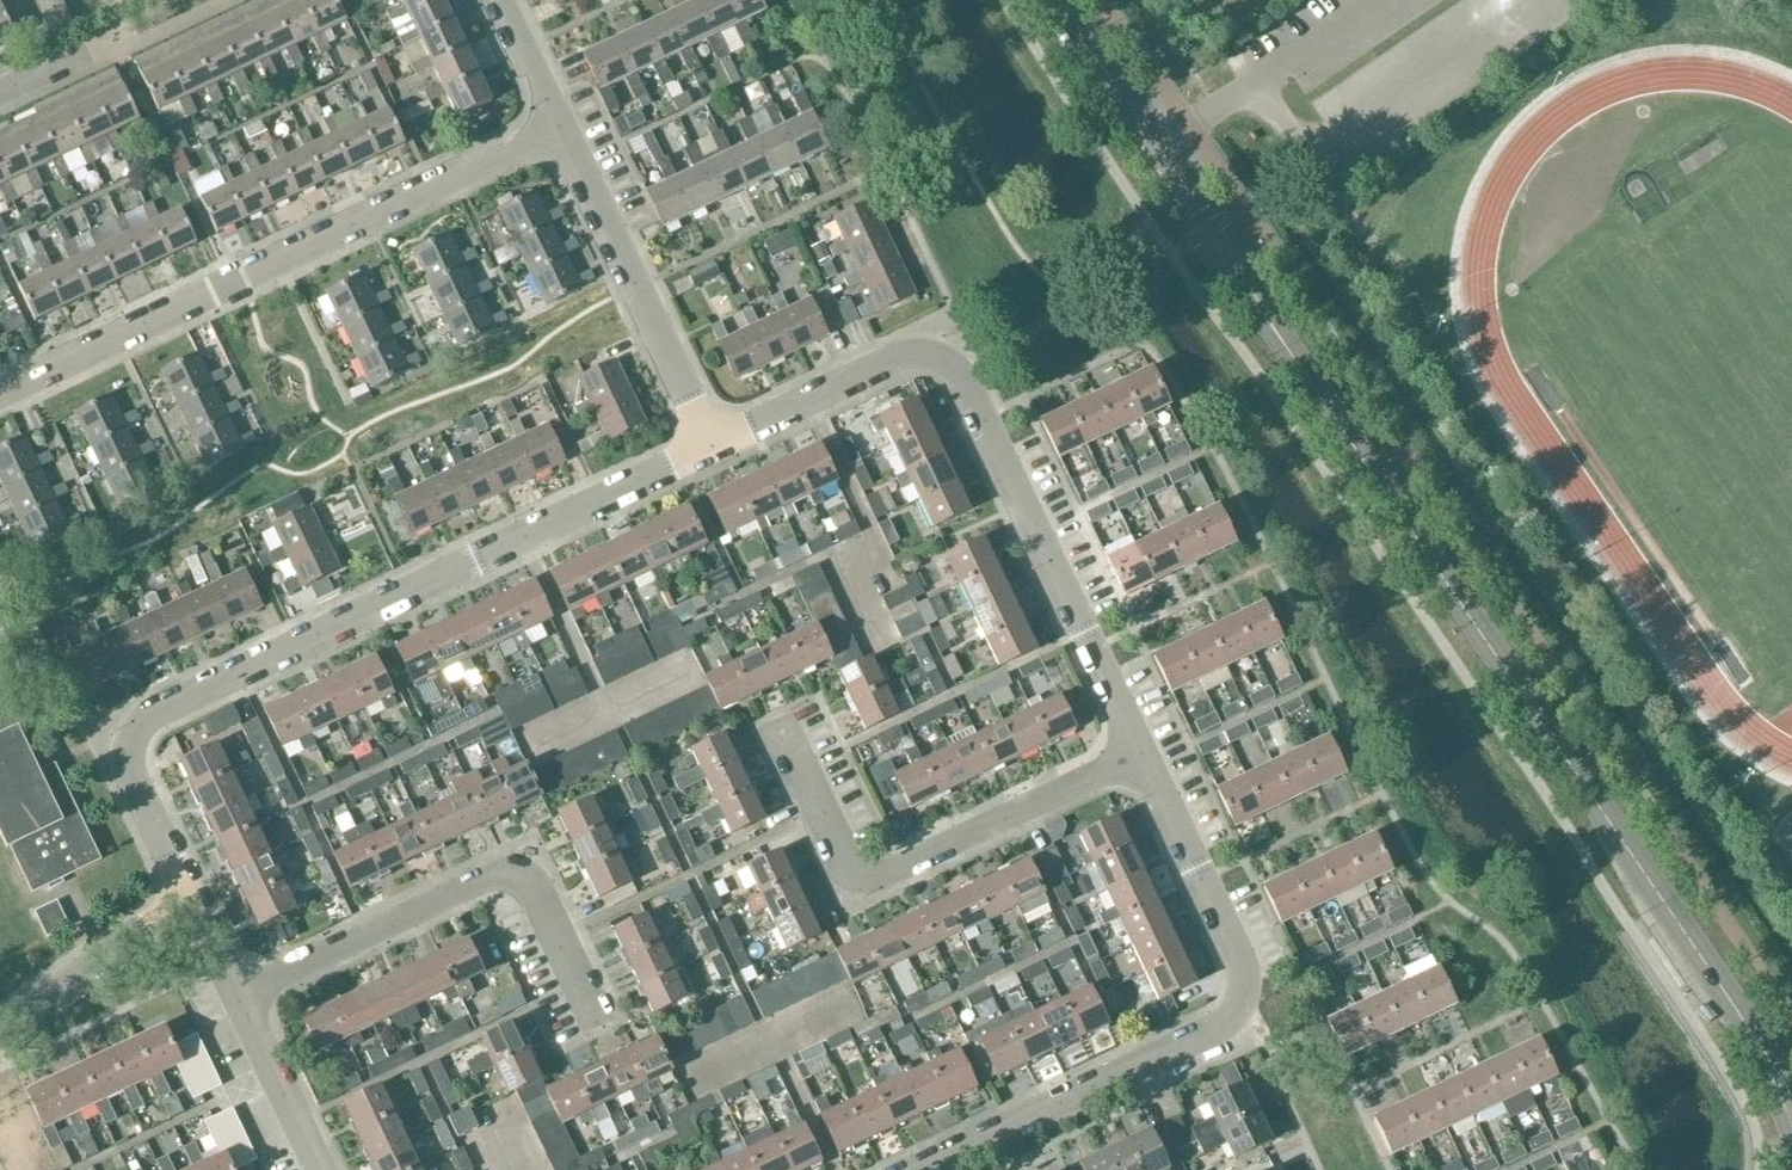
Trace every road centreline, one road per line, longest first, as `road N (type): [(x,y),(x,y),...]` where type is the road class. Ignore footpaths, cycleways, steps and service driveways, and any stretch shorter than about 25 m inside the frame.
road 1 (secondary): [(1277,333),(1752,1034)]
road 2 (unclassified): [(712,447),(151,715),(139,727),(132,772),(188,893)]
road 3 (unclassified): [(1140,757),(951,365),(927,355),(896,359),(712,447)]
road 4 (unclassified): [(915,1169),(1219,1027),(1241,992),(1236,948),(1140,757)]
road 5 (residential): [(0,397),(561,128)]
road 6 (unclassified): [(598,1025),(538,896),(508,877),(236,994)]
road 7 (unclassified): [(1140,757),(872,874),(840,854),(789,746)]
road 8 (secondary): [(1061,16),(1062,34),(1095,91),(1195,239),(1261,326),(1277,333)]
road 9 (secondary): [(1277,333),(1241,255),(1165,142),(1078,25),(1061,16)]
road 10 (residential): [(561,128),(712,447)]
road 11 (unclassified): [(0,1038),(188,893)]
road 12 (unclassified): [(236,994),(318,1169)]
road 13 (residential): [(501,0),(561,128)]
road 14 (secondary): [(1752,1034),(1791,1147)]

